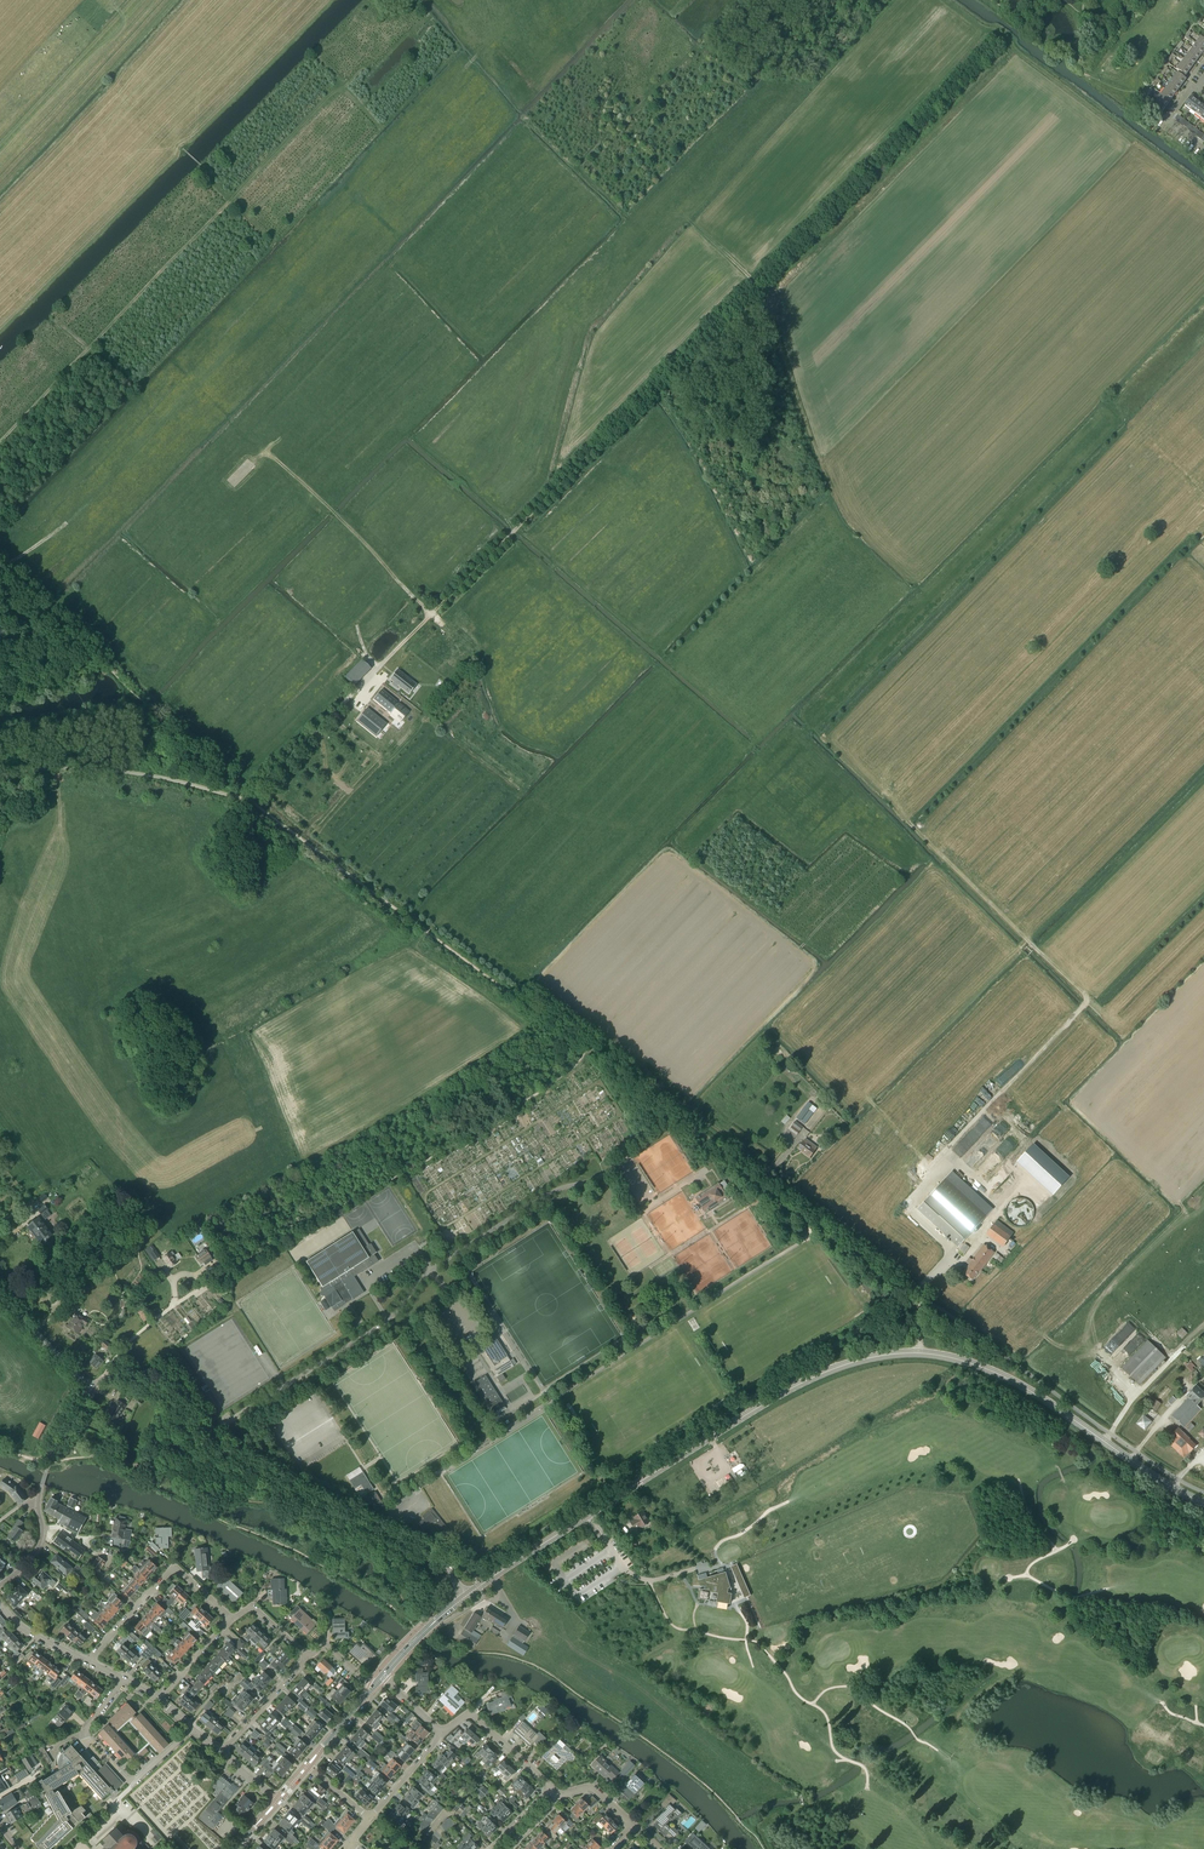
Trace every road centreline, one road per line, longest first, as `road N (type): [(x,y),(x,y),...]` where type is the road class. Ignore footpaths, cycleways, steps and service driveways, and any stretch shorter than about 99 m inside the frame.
road 1 (tertiary): [(1203,1504),(1008,1379),(943,1356),(895,1353),(842,1366),(757,1407),(465,1598)]
road 2 (track): [(0,520),(453,54),(417,0)]
road 3 (track): [(432,19),(377,67),(332,91),(0,442)]
road 4 (unclassified): [(465,1598),(439,1563),(285,1492),(136,1380),(109,1376),(93,1389),(0,1297)]
road 5 (track): [(590,1052),(512,1109),(221,1276)]
road 6 (track): [(590,1052),(248,798)]
road 7 (track): [(549,1022),(427,1112),(212,1231)]
road 8 (track): [(652,391),(400,646)]
road 9 (unclassified): [(248,798),(105,770),(0,777)]
road 10 (residential): [(124,1679),(86,1735),(131,1783),(194,1727)]
road 11 (residential): [(89,1663),(172,1571),(233,1619)]
road 12 (track): [(369,0),(319,58),(381,129)]
road 13 (residential): [(552,1788),(470,1716),(443,1733)]
road 14 (residential): [(222,1751),(310,1657)]
road 15 (track): [(134,387),(61,325),(72,301)]

